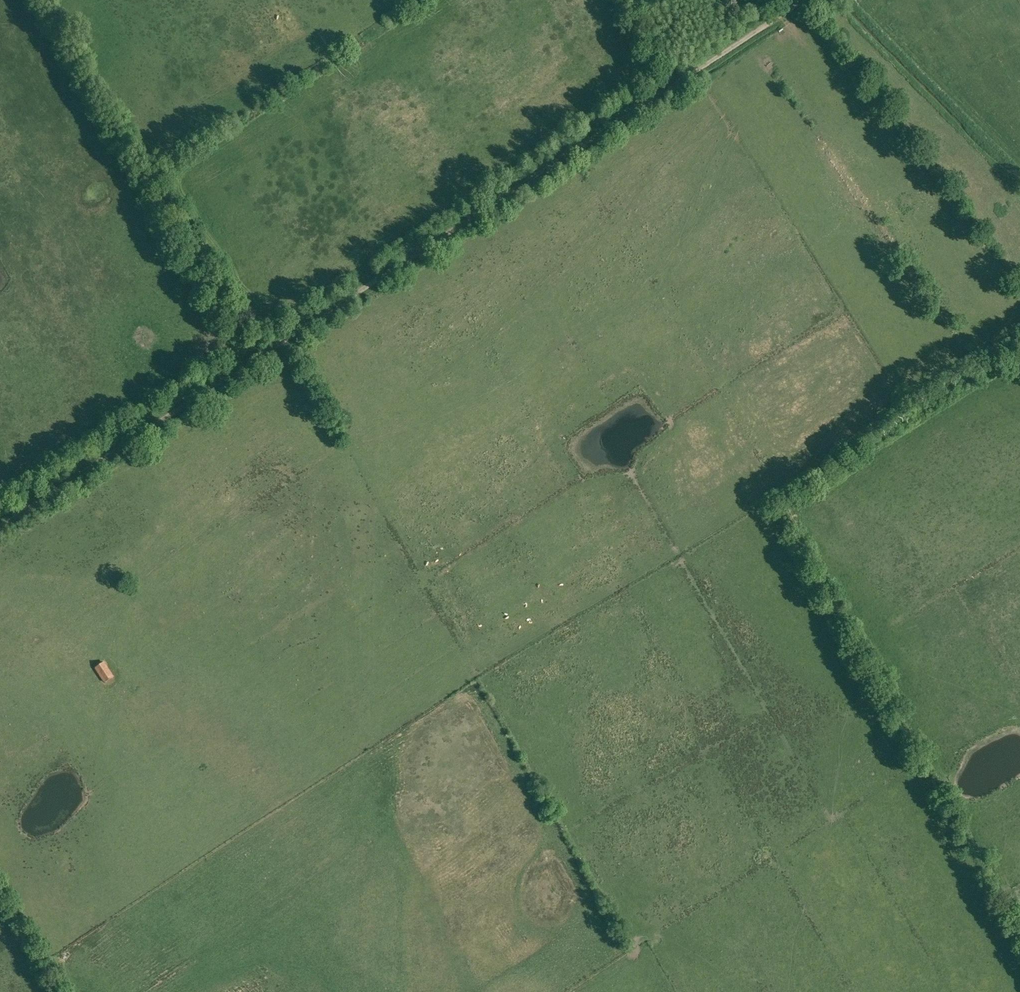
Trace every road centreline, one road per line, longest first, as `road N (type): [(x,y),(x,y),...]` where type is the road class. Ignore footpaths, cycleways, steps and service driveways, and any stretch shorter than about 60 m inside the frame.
road 1 (residential): [(799,0),(0,537)]

